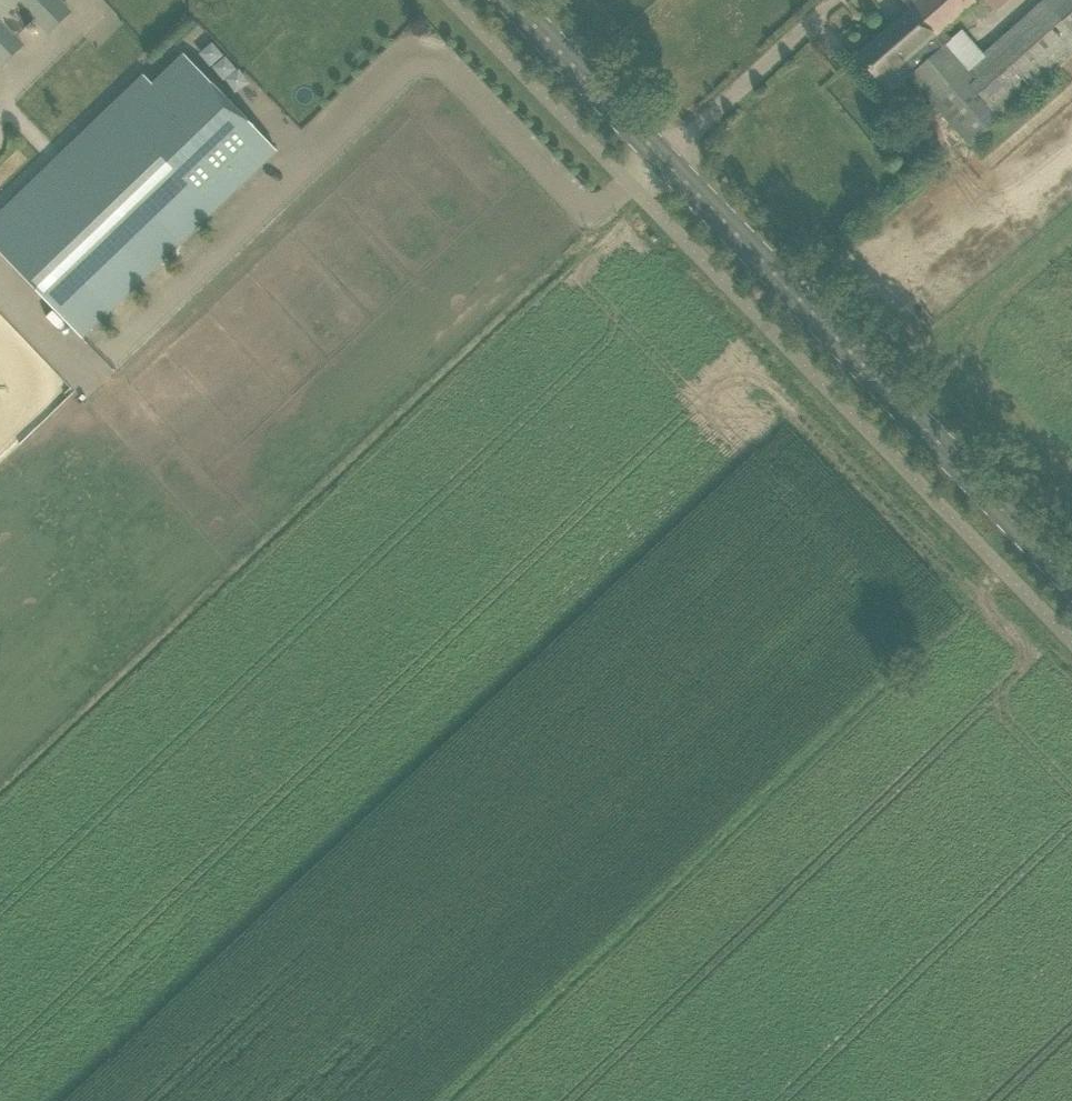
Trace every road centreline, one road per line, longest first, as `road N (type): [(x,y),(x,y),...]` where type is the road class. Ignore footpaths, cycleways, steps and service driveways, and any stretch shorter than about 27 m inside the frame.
road 1 (secondary): [(1071,582),(508,0)]

